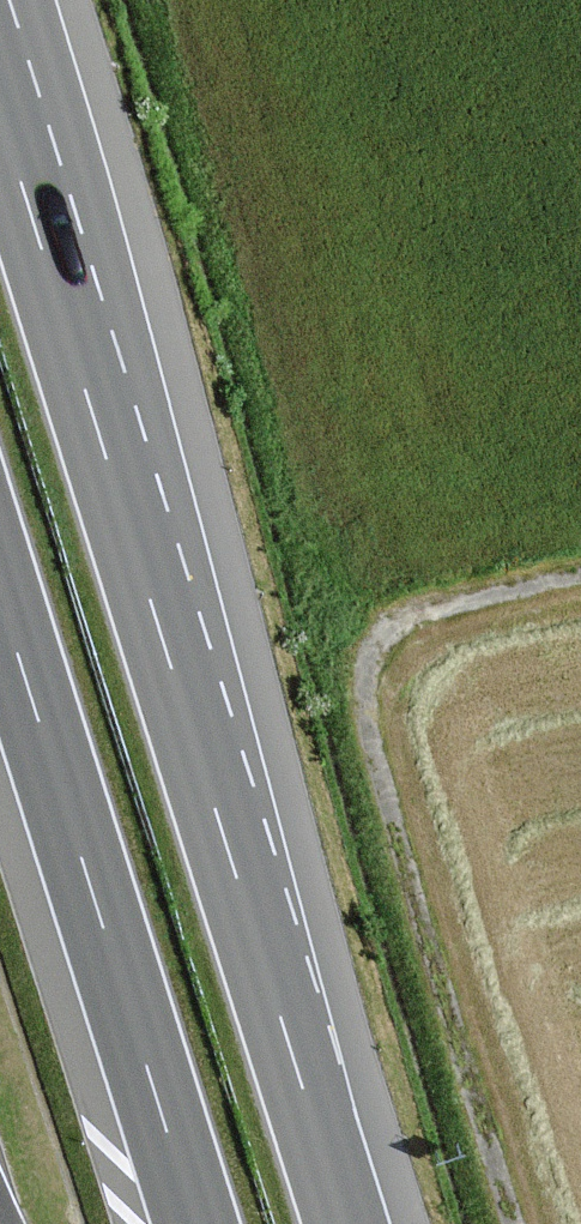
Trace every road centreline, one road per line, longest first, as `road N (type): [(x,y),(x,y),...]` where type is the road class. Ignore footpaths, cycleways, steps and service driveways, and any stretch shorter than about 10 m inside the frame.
road 1 (motorway): [(346,1223),(0,103)]
road 2 (track): [(580,575),(413,618),(378,652),(368,692),(393,827),(512,1223)]
road 3 (motorway): [(0,593),(199,1223)]

